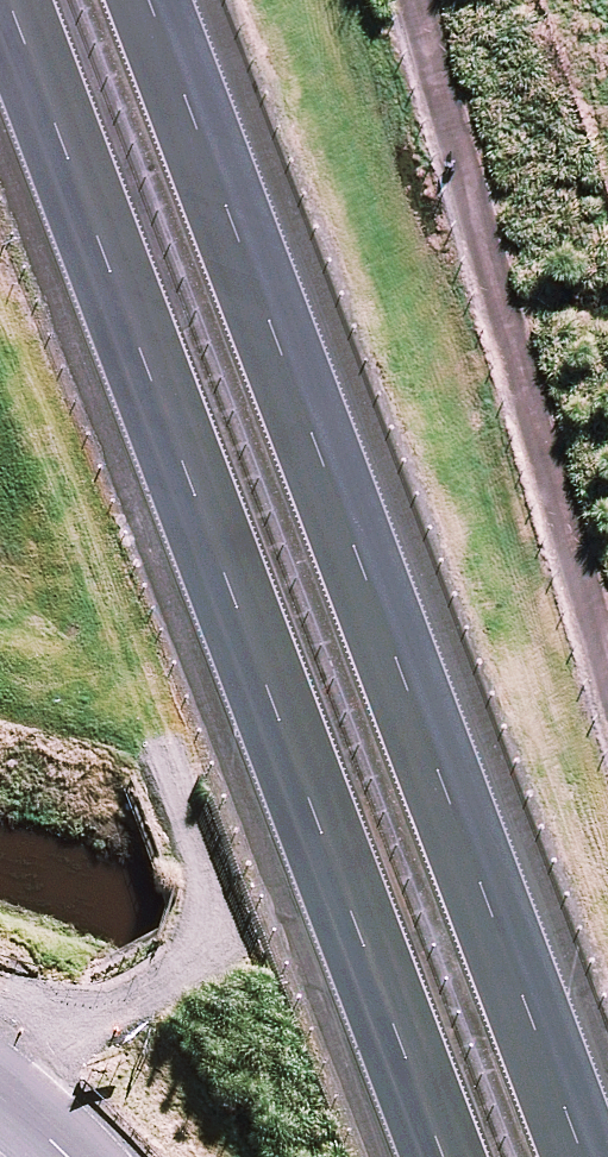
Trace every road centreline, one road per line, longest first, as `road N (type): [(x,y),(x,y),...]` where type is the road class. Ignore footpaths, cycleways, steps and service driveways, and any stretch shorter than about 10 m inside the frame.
road 1 (motorway): [(443,1156),(10,0)]
road 2 (motorway): [(143,0),(576,1156)]
road 3 (track): [(0,1079),(166,975),(191,942),(205,888),(156,753)]

